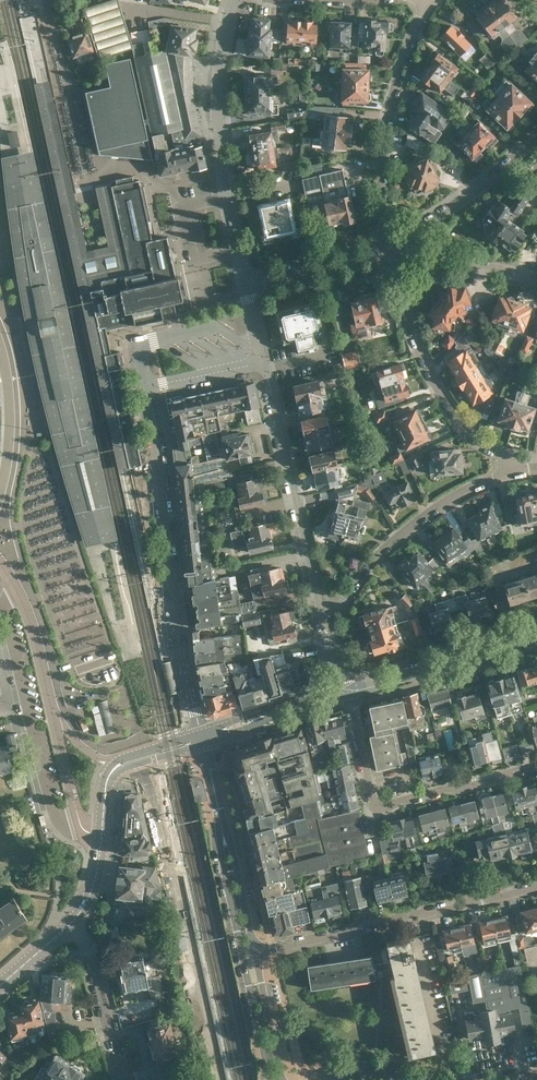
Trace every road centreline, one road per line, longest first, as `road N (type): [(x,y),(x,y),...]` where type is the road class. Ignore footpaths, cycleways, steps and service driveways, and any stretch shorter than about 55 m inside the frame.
road 1 (residential): [(148,387),(179,646),(202,734)]
road 2 (tertiary): [(102,833),(82,827),(31,627),(0,561)]
road 3 (residential): [(536,886),(255,954)]
road 4 (residential): [(245,284),(217,130),(234,0)]
road 5 (residential): [(345,692),(374,802),(383,808),(536,767)]
road 6 (residential): [(388,255),(383,163),(391,105),(431,0)]
road 7 (residential): [(388,255),(434,381),(464,431),(518,470)]
road 8 (residential): [(323,615),(264,364)]
road 9 (residential): [(323,615),(408,530),(449,500),(518,470)]
road 10 (tertiary): [(345,692),(536,637)]
road 11 (residential): [(536,136),(388,255)]
road 12 (residential): [(125,1079),(99,980),(72,923)]
road 13 (residential): [(388,255),(536,281)]
road 14 (residential): [(245,284),(388,255)]
road 15 (tertiary): [(202,734),(115,762),(105,777),(104,804)]
road 16 (residential): [(255,954),(222,825)]
road 17 (residential): [(222,825),(243,956)]
road 18 (residential): [(283,1079),(255,954)]
road 19 (residential): [(243,956),(270,1079)]
road 20 (tertiary): [(104,804),(124,767),(204,744)]

